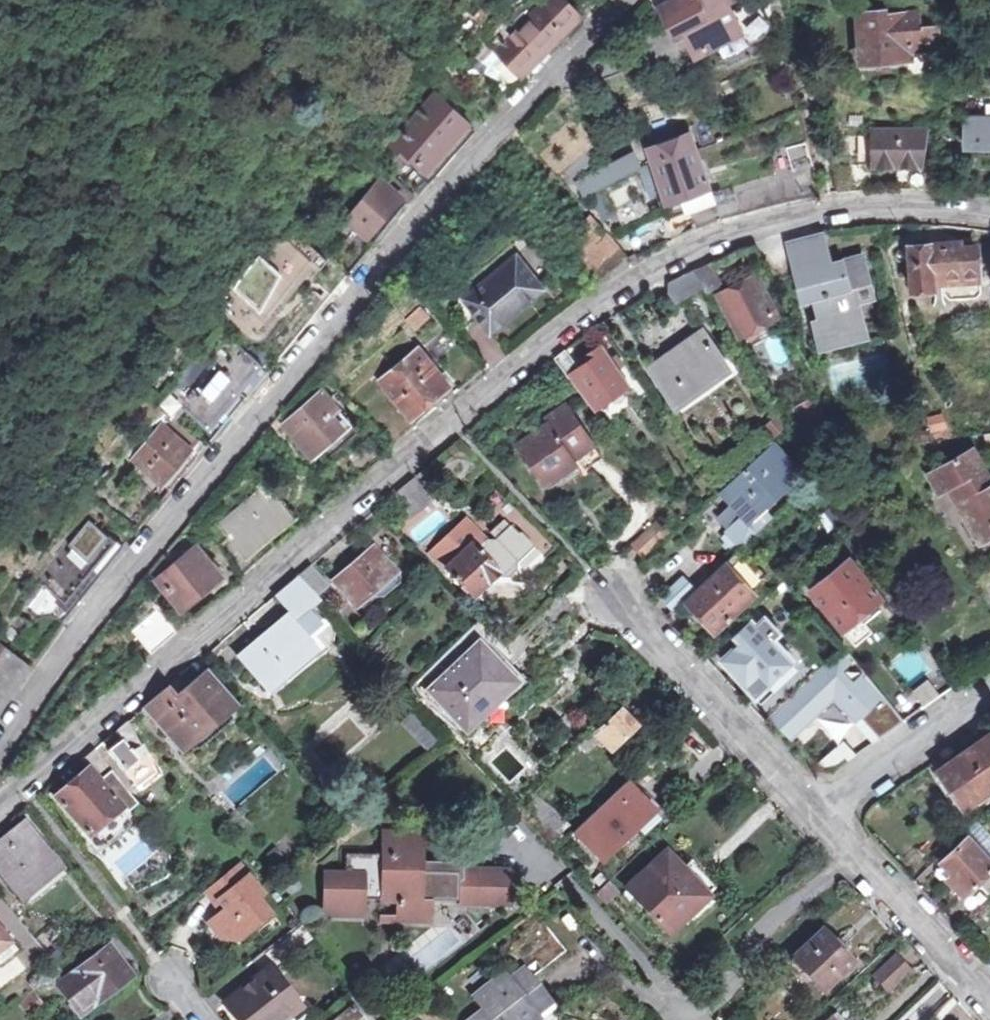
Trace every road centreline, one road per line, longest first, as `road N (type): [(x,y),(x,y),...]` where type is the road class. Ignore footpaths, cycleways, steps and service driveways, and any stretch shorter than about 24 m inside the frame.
road 1 (residential): [(989,210),(826,210),(751,226),(596,298),(0,798)]
road 2 (residential): [(618,0),(412,222),(216,453),(0,741)]
road 3 (residential): [(815,817),(610,595)]
road 4 (residential): [(480,851),(517,852),(567,882),(684,1019)]
road 5 (residential): [(692,1019),(737,981),(768,924),(853,857)]
road 6 (residential): [(815,817),(989,693)]
road 7 (residential): [(989,1003),(853,857)]

